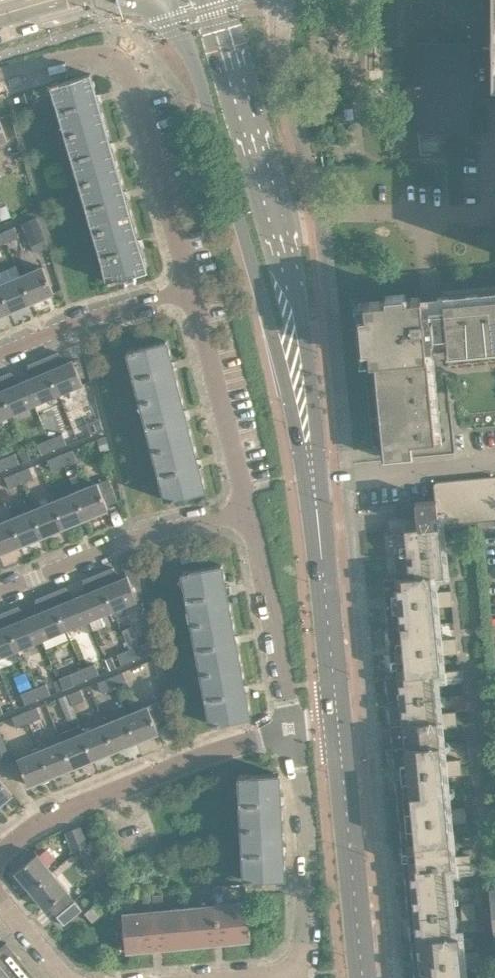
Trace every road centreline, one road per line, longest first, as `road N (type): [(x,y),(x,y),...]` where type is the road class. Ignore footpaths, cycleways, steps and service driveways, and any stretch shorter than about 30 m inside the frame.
road 1 (tertiary): [(337,728),(313,475),(246,197)]
road 2 (residential): [(0,79),(112,55),(125,70),(188,292)]
road 3 (residential): [(0,855),(42,822),(291,729)]
road 4 (residential): [(0,593),(143,537),(248,511)]
road 5 (tertiary): [(360,977),(337,728)]
road 6 (residential): [(291,729),(308,868),(295,968)]
road 7 (residential): [(188,292),(248,511)]
road 8 (residential): [(248,511),(291,729)]
road 9 (tertiary): [(175,0),(246,197)]
road 10 (tertiary): [(246,197),(246,143),(212,0)]
road 11 (residential): [(0,355),(80,321),(188,292)]

